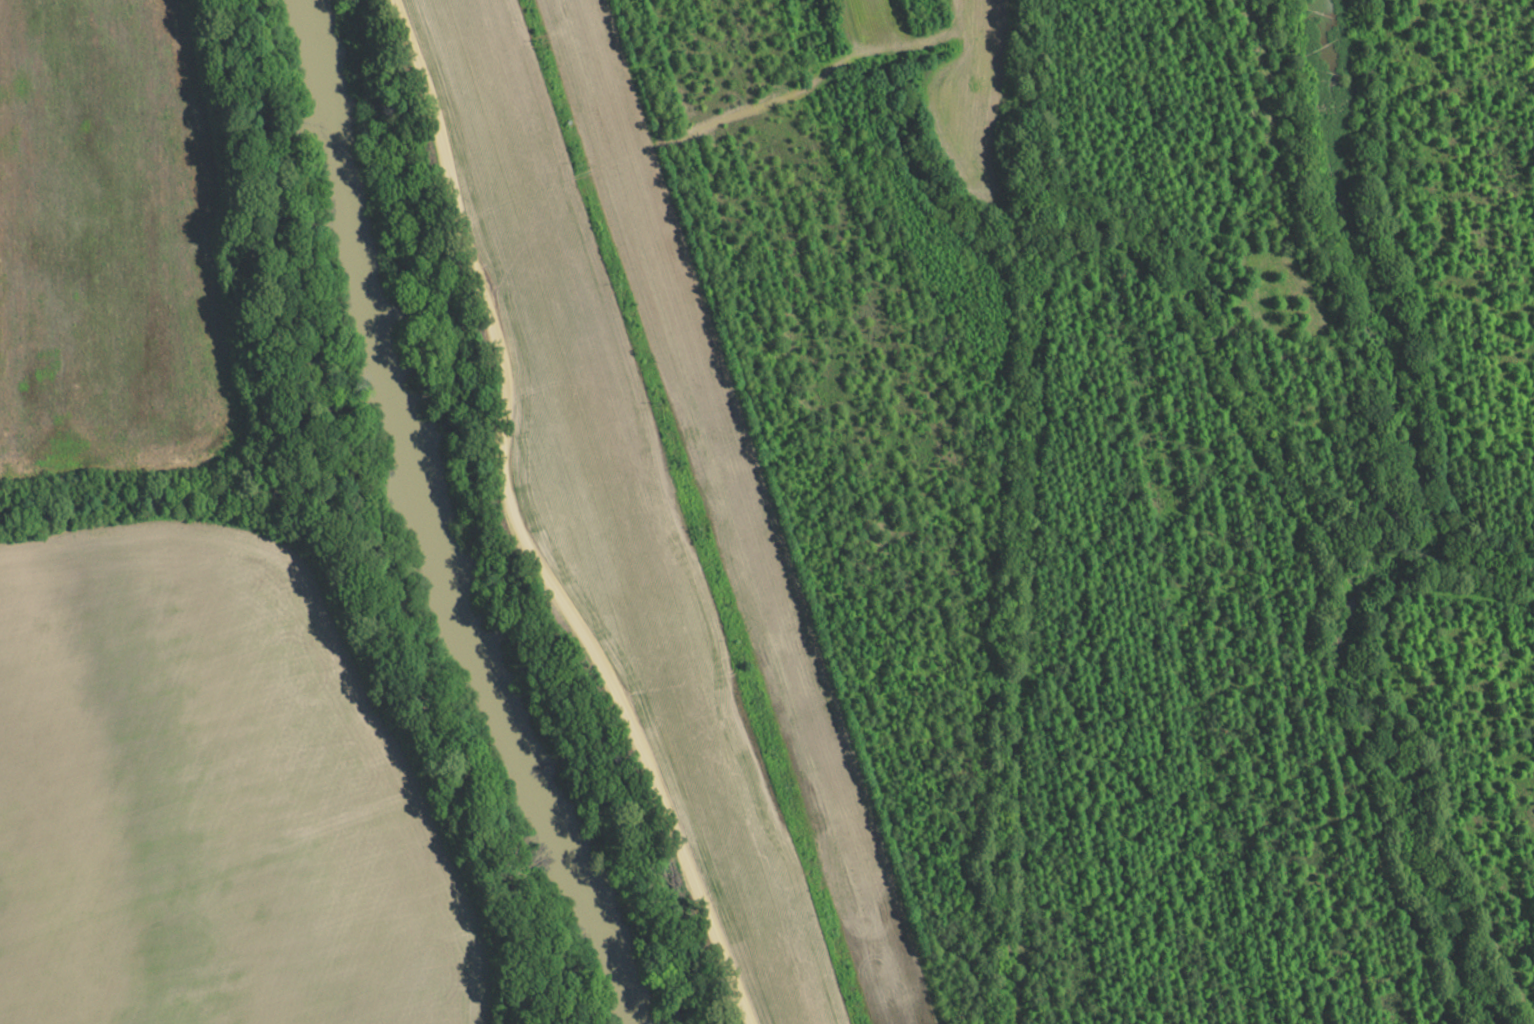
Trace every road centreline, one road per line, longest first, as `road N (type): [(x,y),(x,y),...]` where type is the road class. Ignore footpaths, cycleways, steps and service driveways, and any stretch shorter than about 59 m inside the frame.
road 1 (residential): [(741,1023),(633,742),(516,538),(498,345),(421,76),(391,0)]

